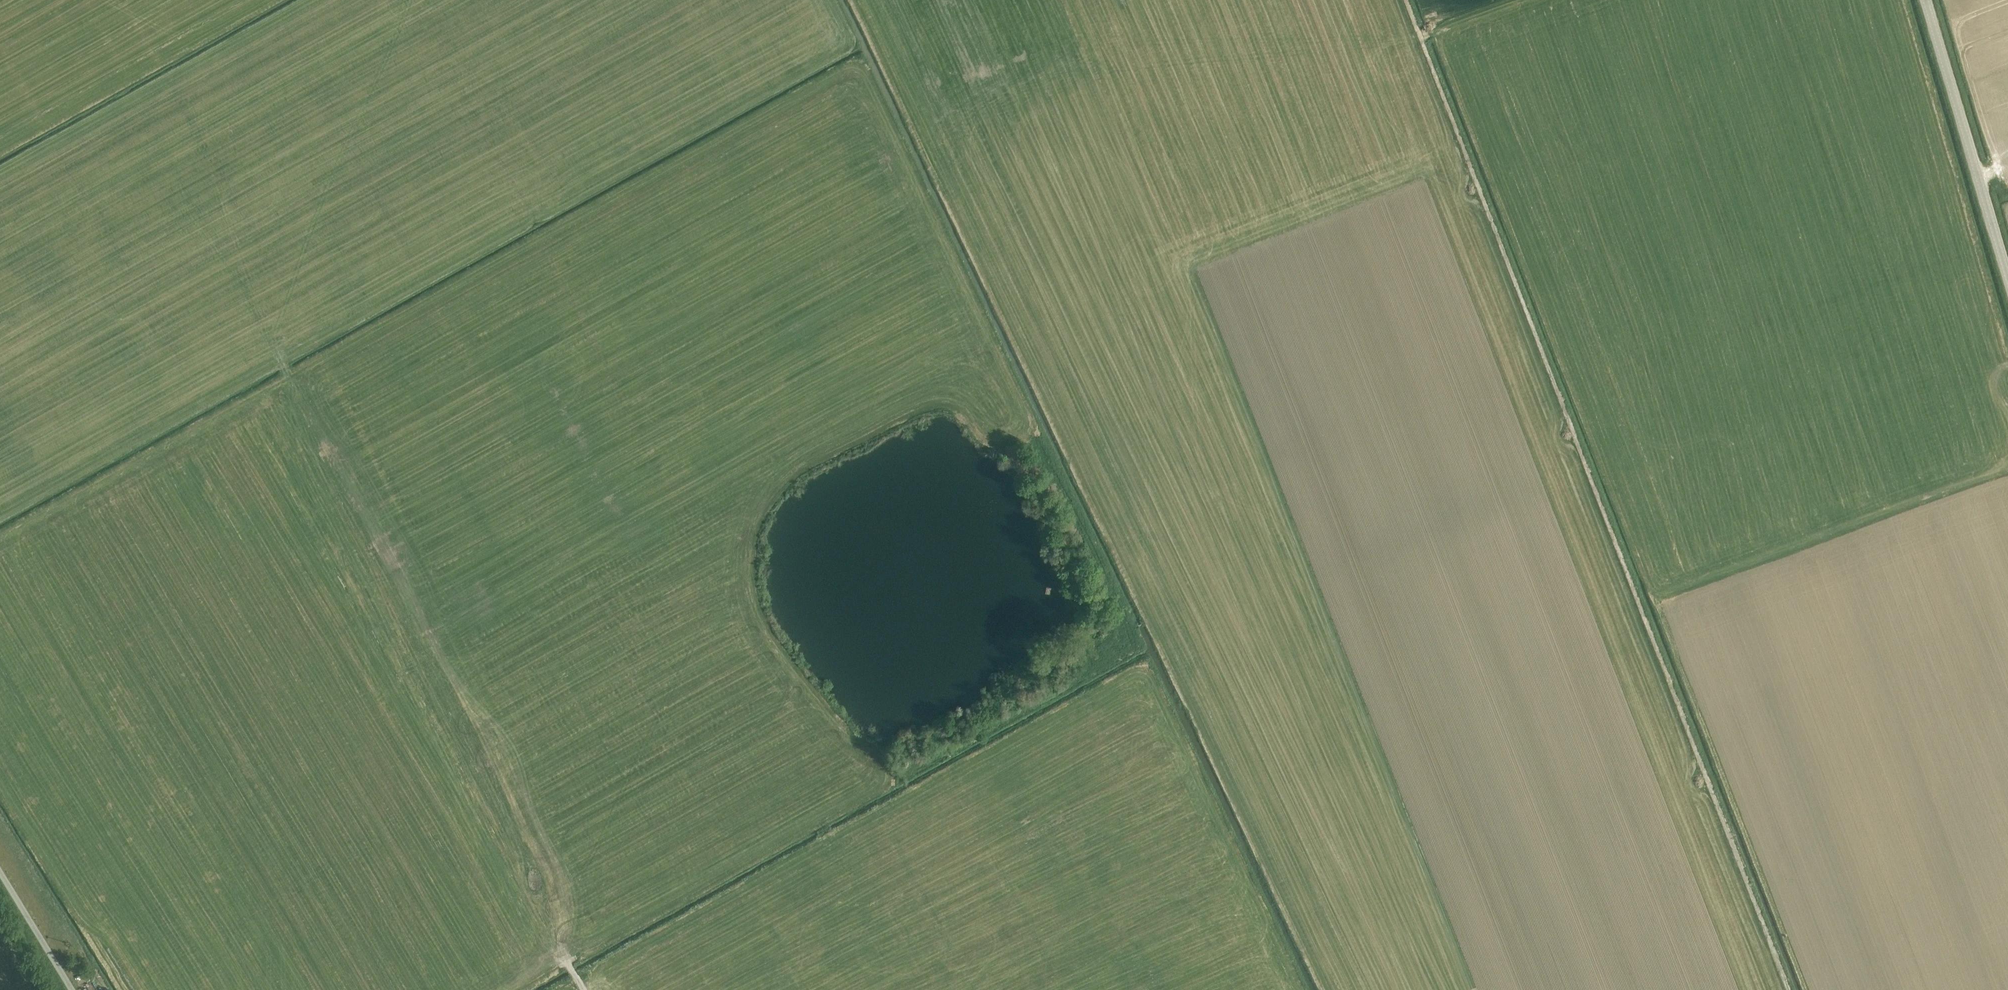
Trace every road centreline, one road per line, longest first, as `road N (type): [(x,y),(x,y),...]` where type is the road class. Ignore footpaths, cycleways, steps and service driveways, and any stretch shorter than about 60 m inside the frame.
road 1 (unclassified): [(2007,273),(1927,0)]
road 2 (unclassified): [(74,989),(0,866)]

